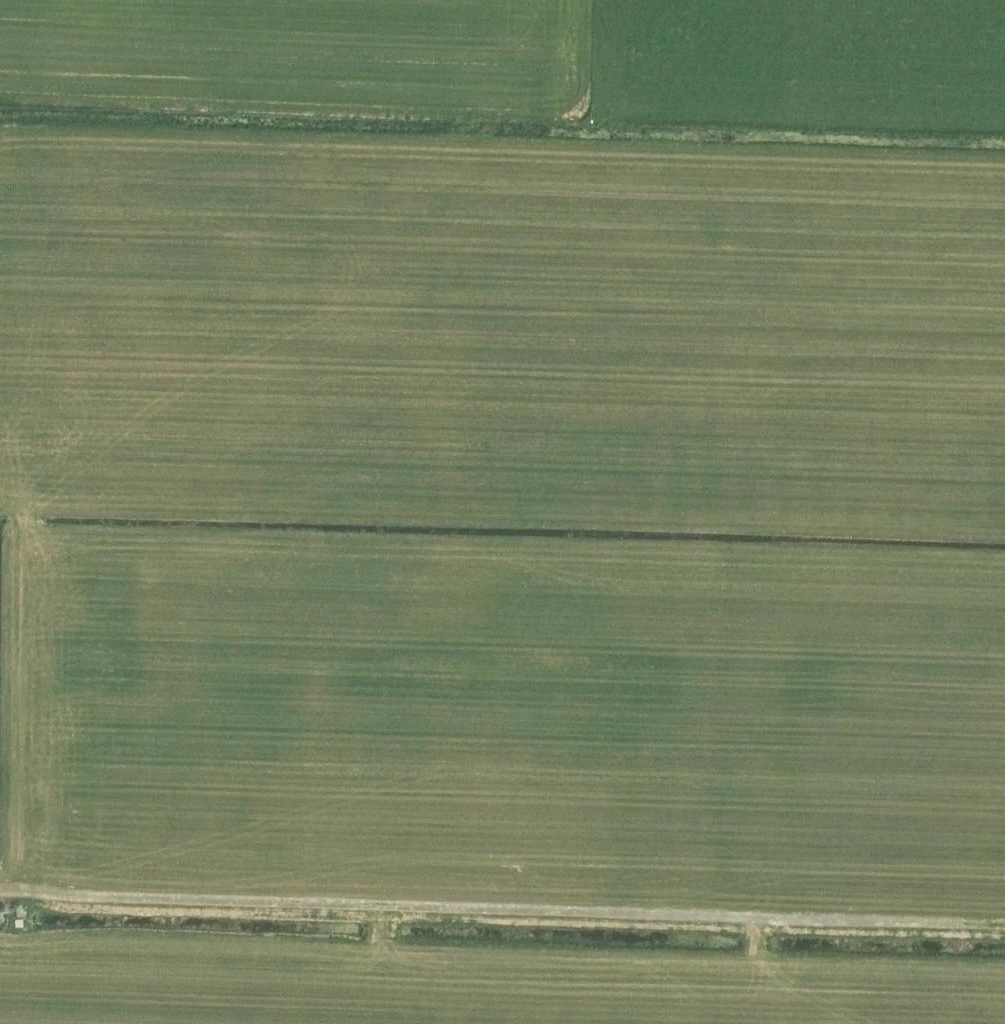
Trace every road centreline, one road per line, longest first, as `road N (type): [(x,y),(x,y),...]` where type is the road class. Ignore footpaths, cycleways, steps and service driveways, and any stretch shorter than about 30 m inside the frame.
road 1 (track): [(0,895),(1004,929)]

